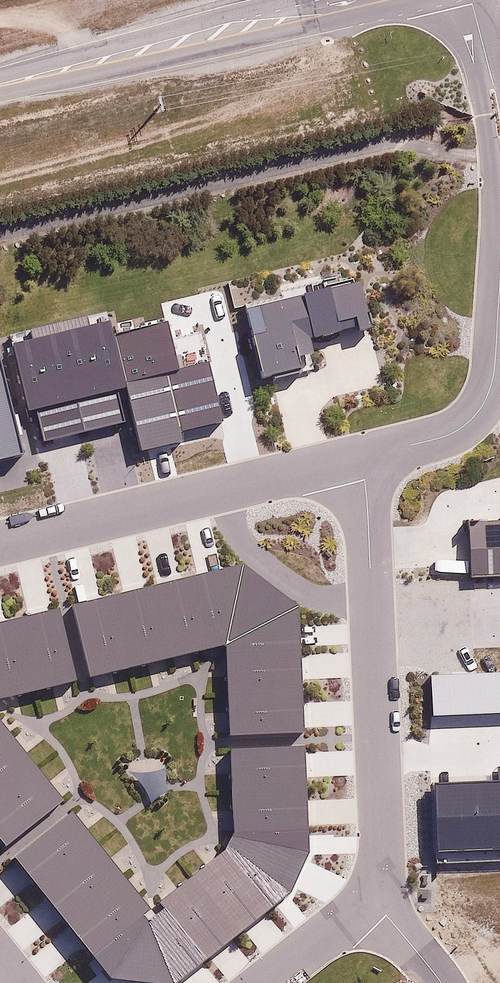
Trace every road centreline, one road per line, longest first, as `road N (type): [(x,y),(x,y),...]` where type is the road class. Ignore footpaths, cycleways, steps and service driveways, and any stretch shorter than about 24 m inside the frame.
road 1 (residential): [(358,457),(383,850),(368,901)]
road 2 (residential): [(0,87),(367,0)]
road 3 (residential): [(0,546),(358,457)]
road 4 (residential): [(358,457),(444,436),(482,407),(492,380),(499,280)]
road 5 (residential): [(499,134),(471,0)]
road 6 (residential): [(368,901),(266,982)]

